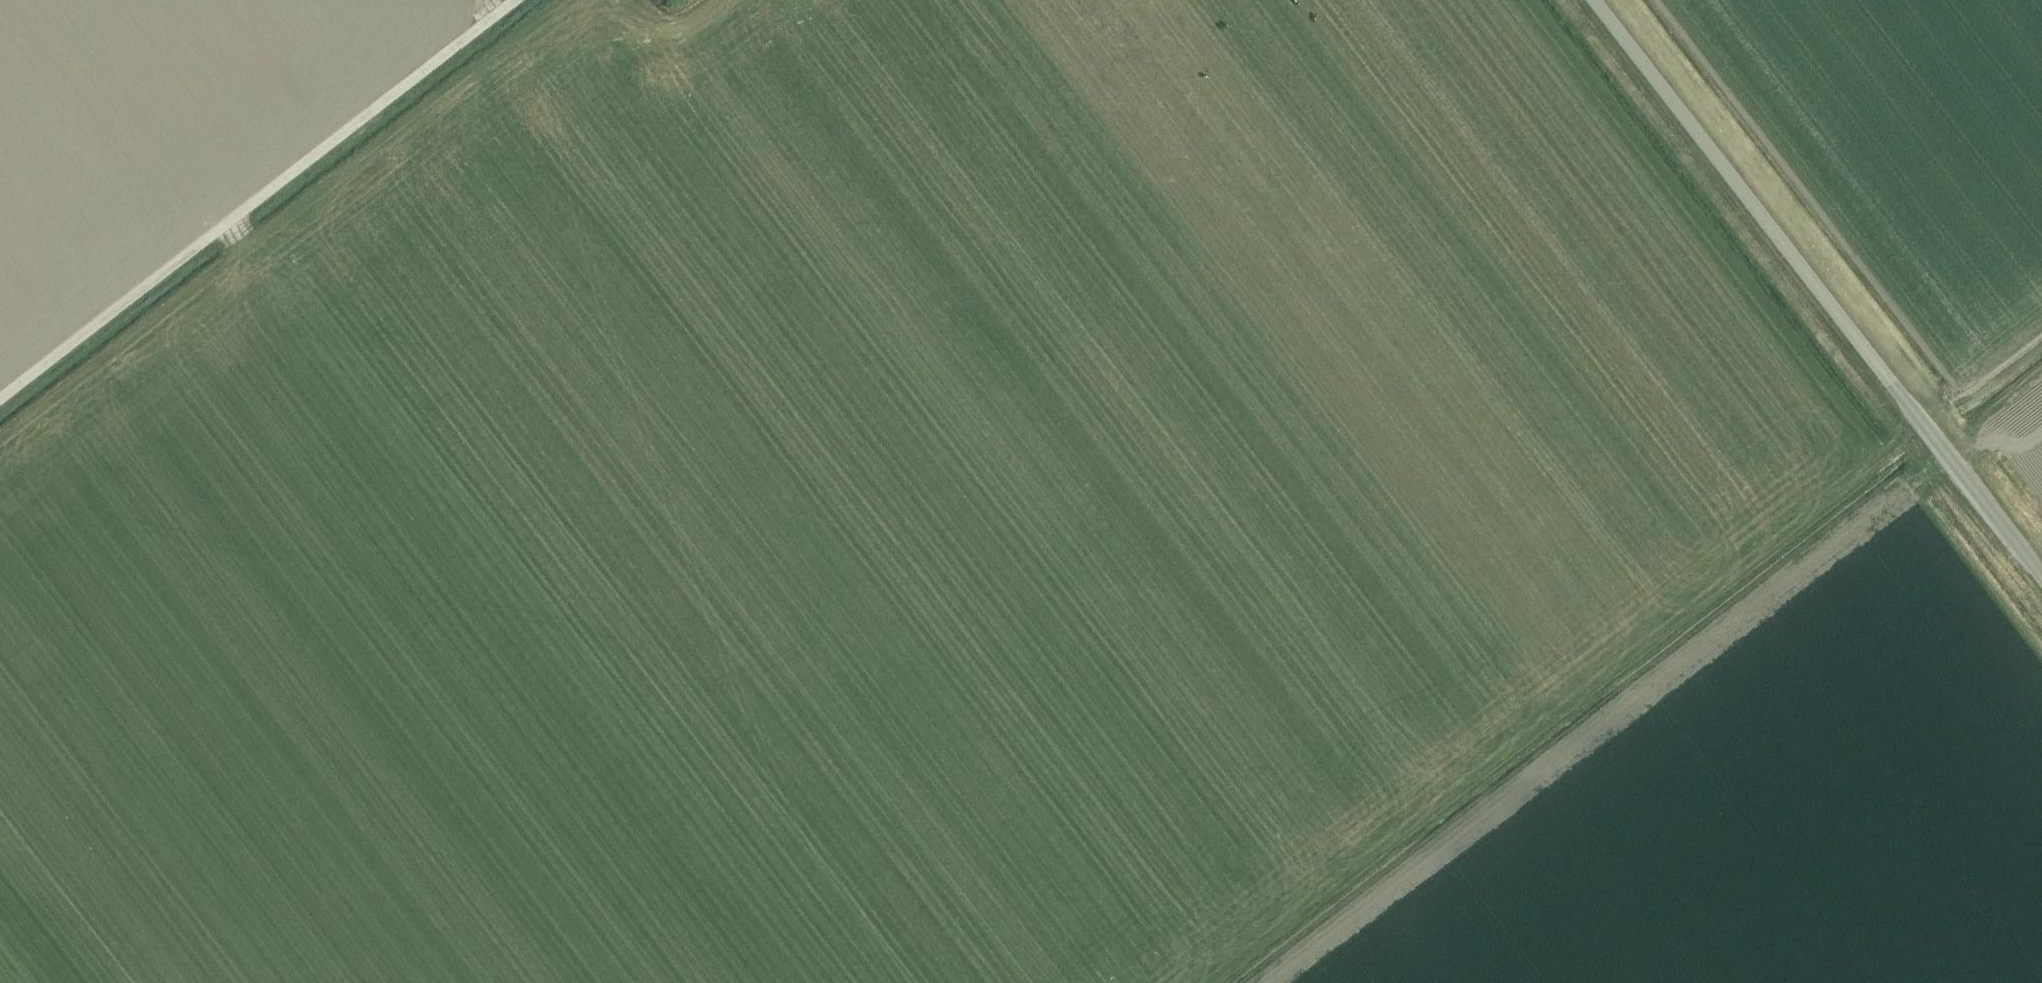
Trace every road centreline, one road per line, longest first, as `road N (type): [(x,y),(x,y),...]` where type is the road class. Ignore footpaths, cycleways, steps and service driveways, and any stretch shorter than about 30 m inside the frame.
road 1 (unclassified): [(2041,585),(1587,0)]

